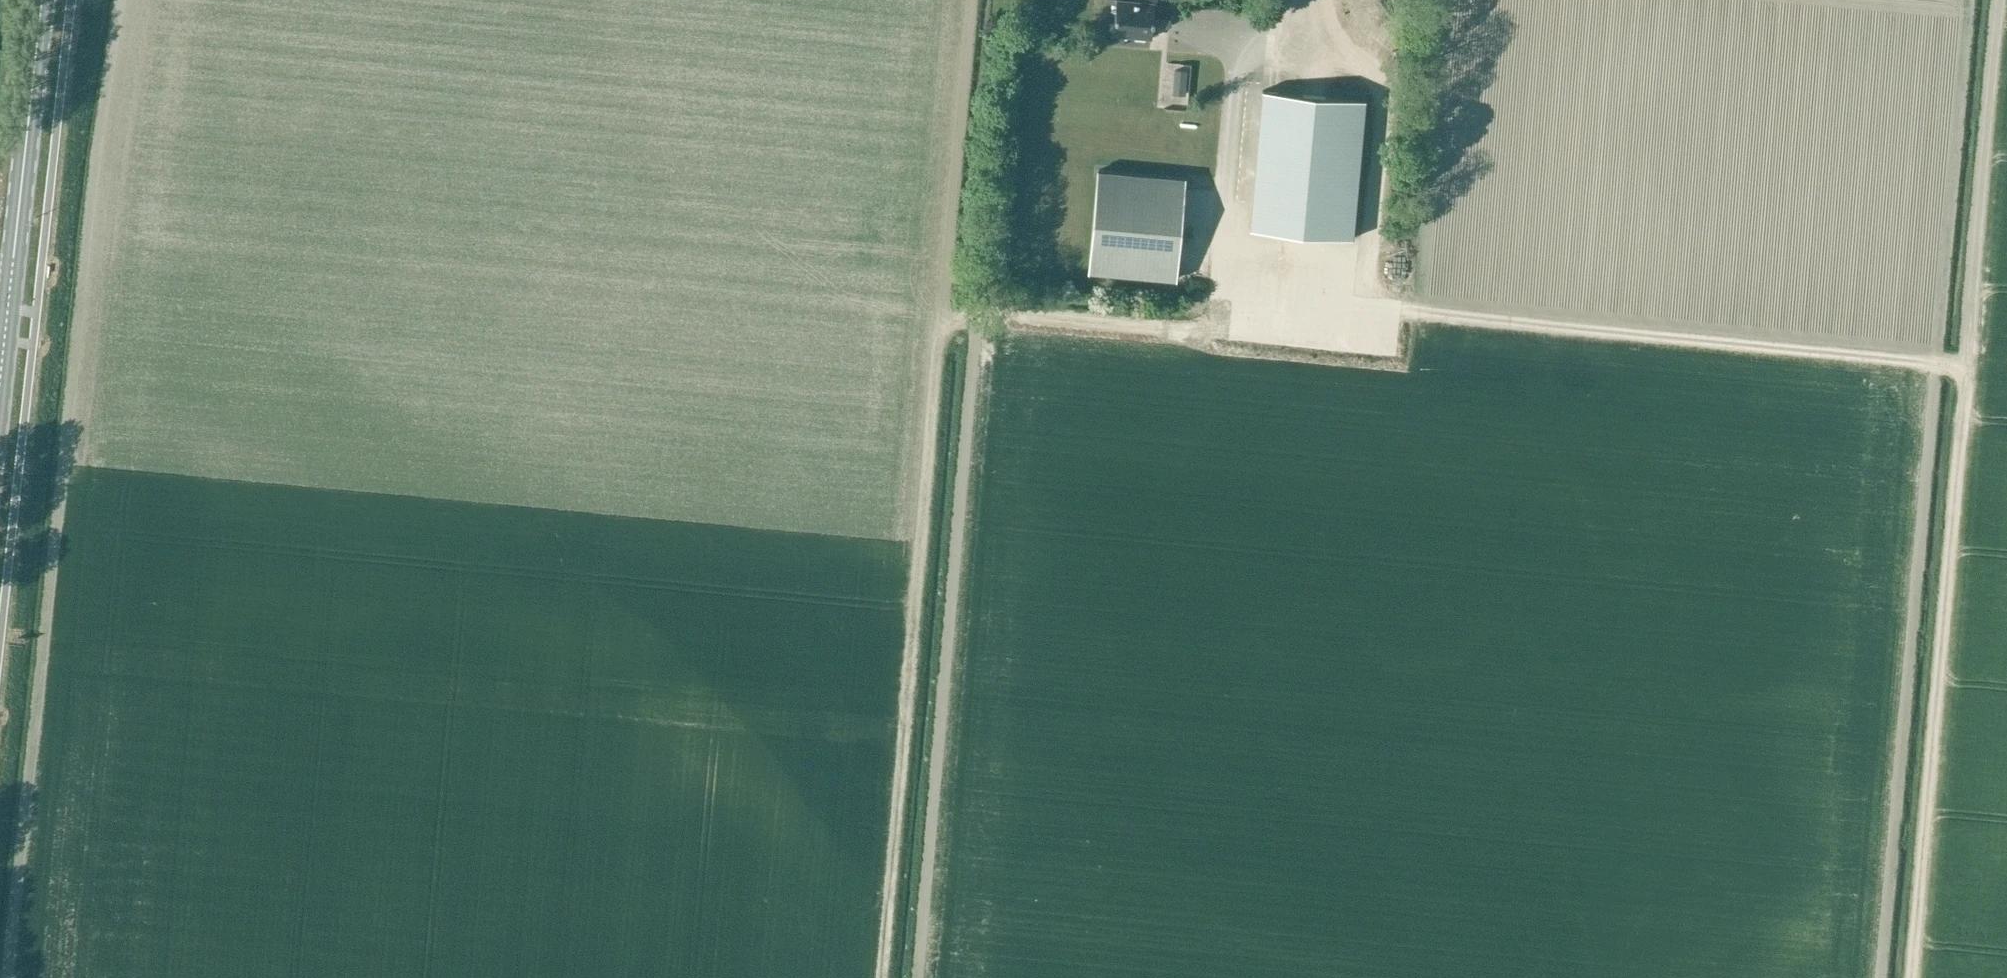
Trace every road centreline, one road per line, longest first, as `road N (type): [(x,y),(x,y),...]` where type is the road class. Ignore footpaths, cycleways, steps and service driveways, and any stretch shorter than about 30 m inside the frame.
road 1 (primary): [(0,383),(42,0)]

